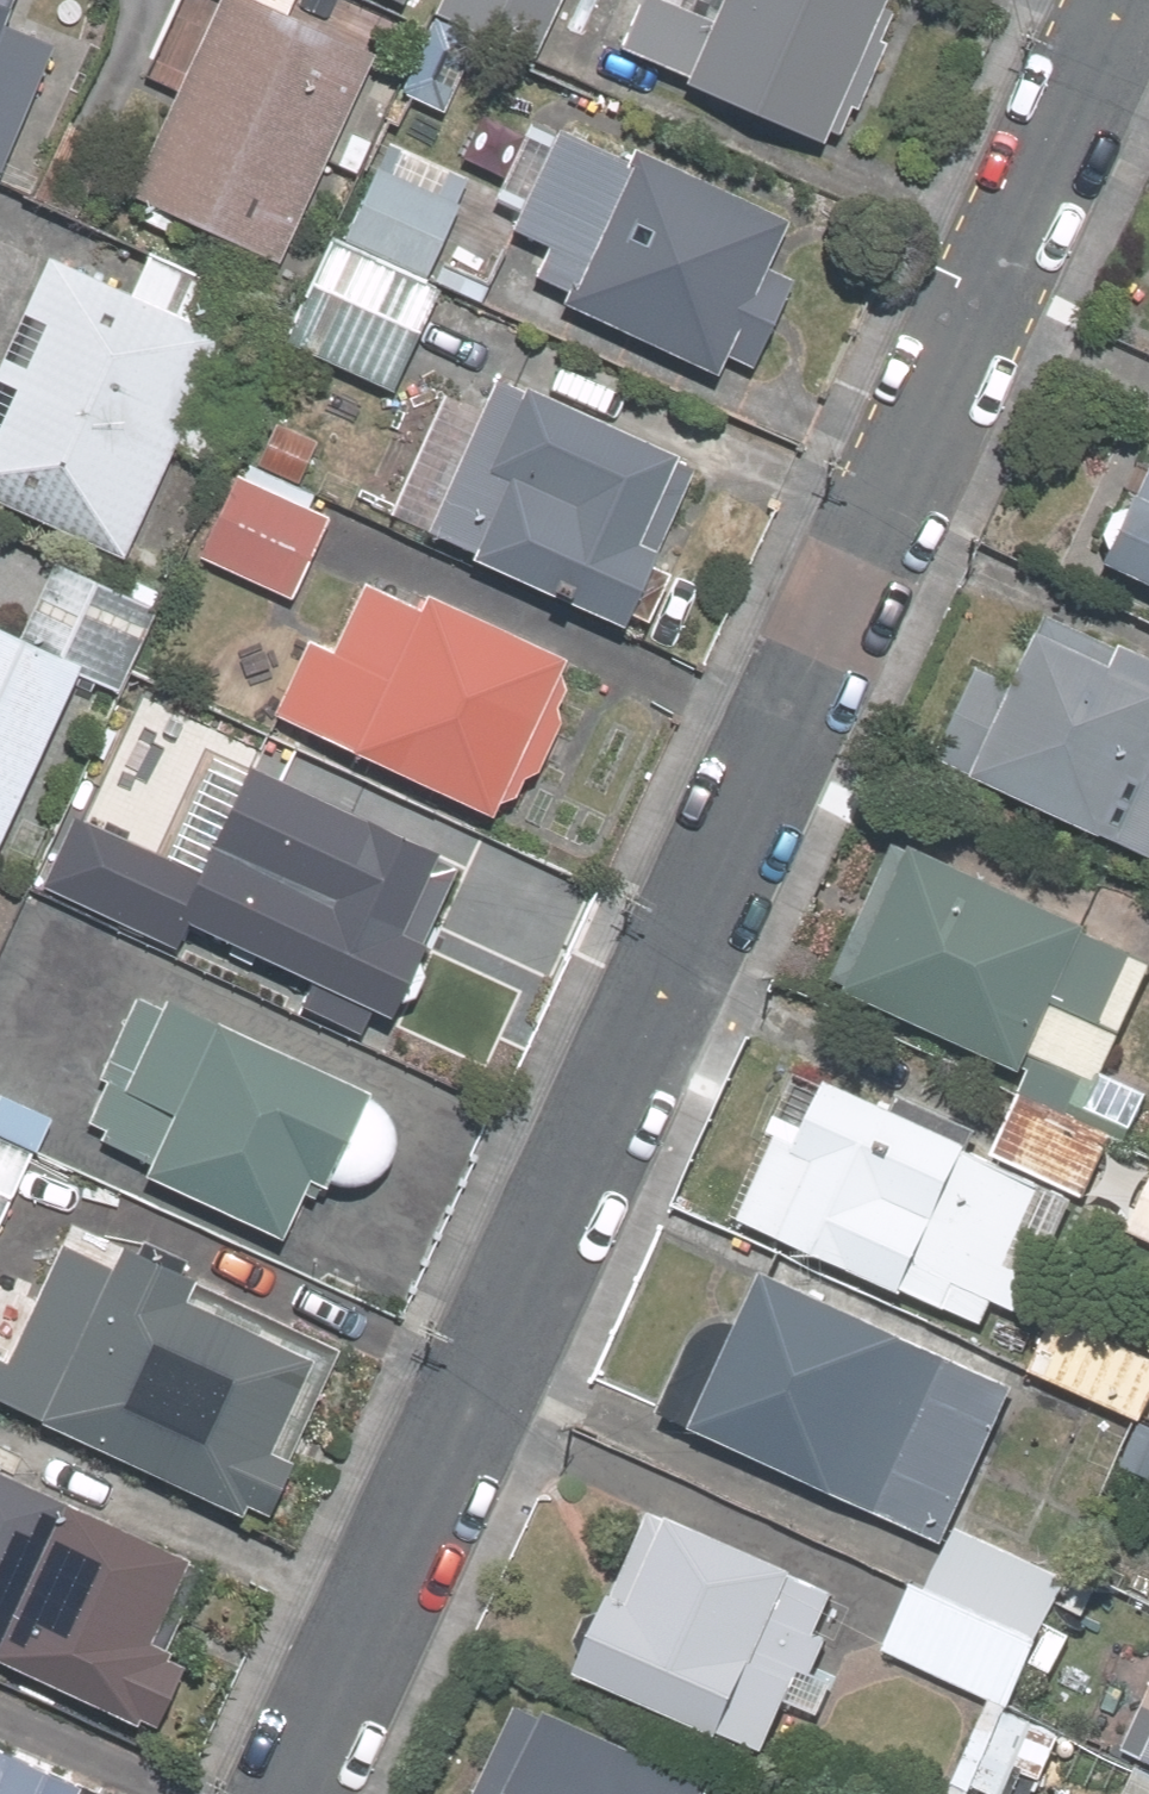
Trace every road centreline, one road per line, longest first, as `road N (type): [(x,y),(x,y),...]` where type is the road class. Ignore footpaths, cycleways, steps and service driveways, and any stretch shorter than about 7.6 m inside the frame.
road 1 (residential): [(290,1793),(1121,0)]

